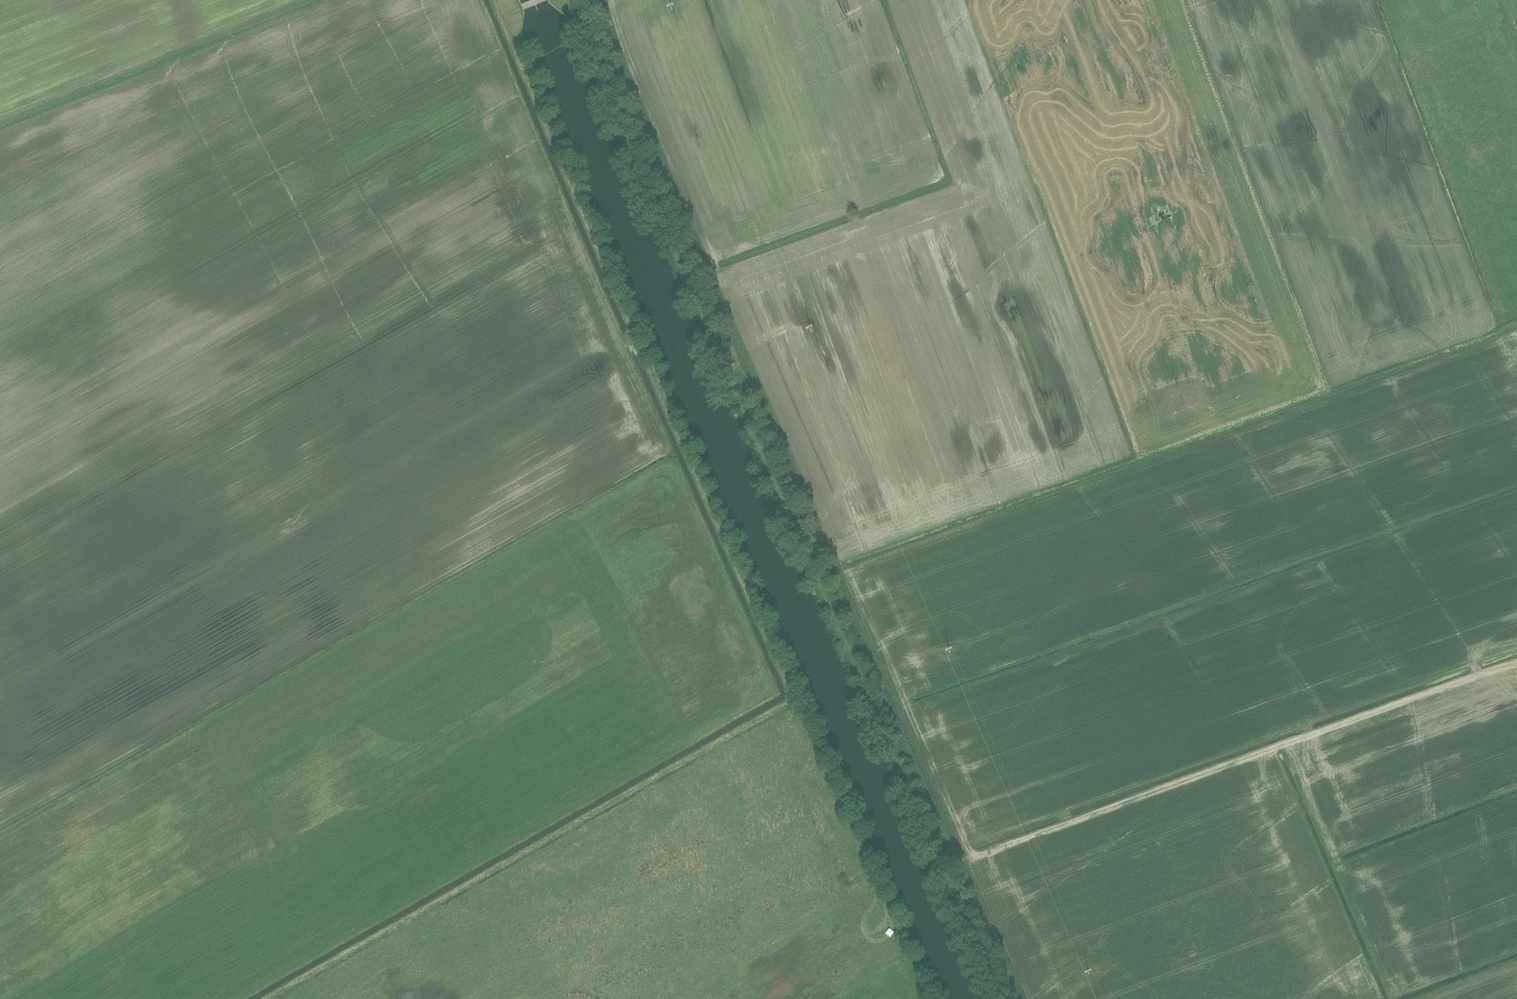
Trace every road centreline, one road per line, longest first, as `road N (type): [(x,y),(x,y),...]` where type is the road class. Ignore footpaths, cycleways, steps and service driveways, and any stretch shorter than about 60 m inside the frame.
road 1 (track): [(571,0),(1009,998)]

